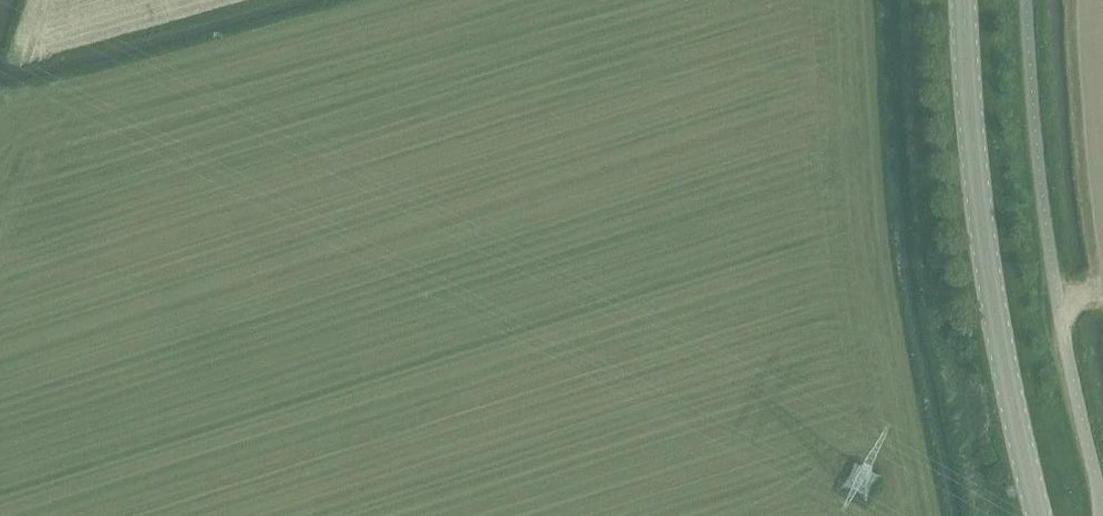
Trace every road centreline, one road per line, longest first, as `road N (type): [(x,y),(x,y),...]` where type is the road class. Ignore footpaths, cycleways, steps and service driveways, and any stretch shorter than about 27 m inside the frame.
road 1 (secondary): [(1040,515),(982,229),(963,0)]

